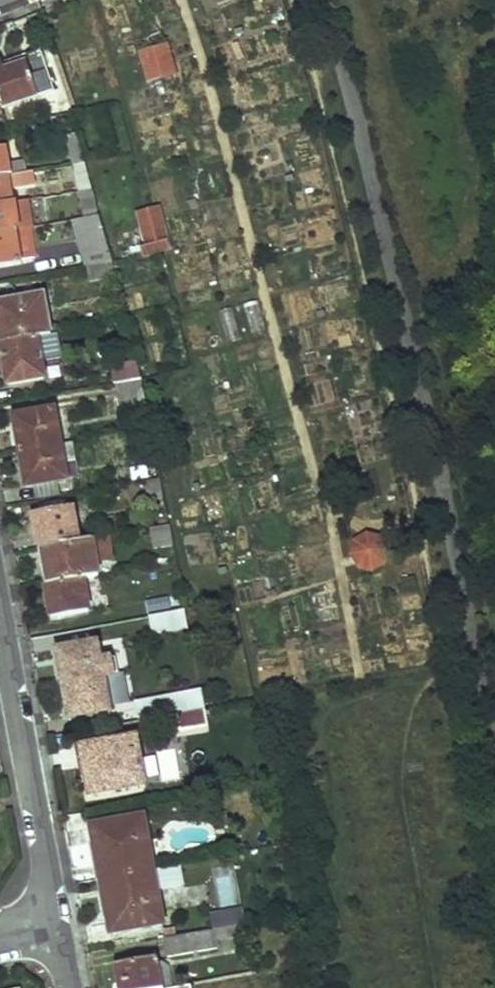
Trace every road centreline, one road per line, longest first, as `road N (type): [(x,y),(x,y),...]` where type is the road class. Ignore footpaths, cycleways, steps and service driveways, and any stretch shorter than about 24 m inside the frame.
road 1 (residential): [(0,632),(54,925)]

